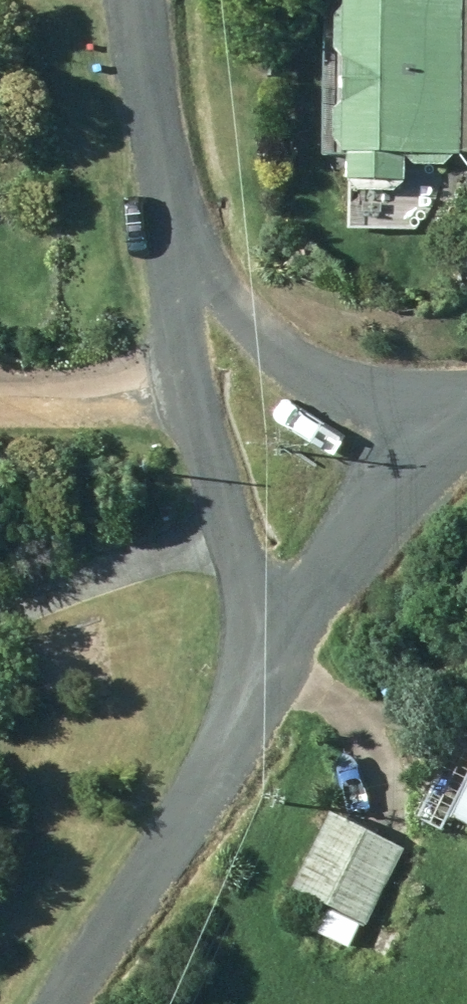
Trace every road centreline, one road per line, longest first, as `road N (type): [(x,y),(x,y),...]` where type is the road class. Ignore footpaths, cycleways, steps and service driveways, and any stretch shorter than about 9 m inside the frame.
road 1 (residential): [(174,252),(185,392),(219,532),(283,667)]
road 2 (residential): [(283,667),(62,1003)]
road 3 (residential): [(174,252),(304,368),(466,425)]
road 4 (residential): [(466,442),(378,529),(283,667)]
road 5 (residential): [(152,0),(174,252)]

